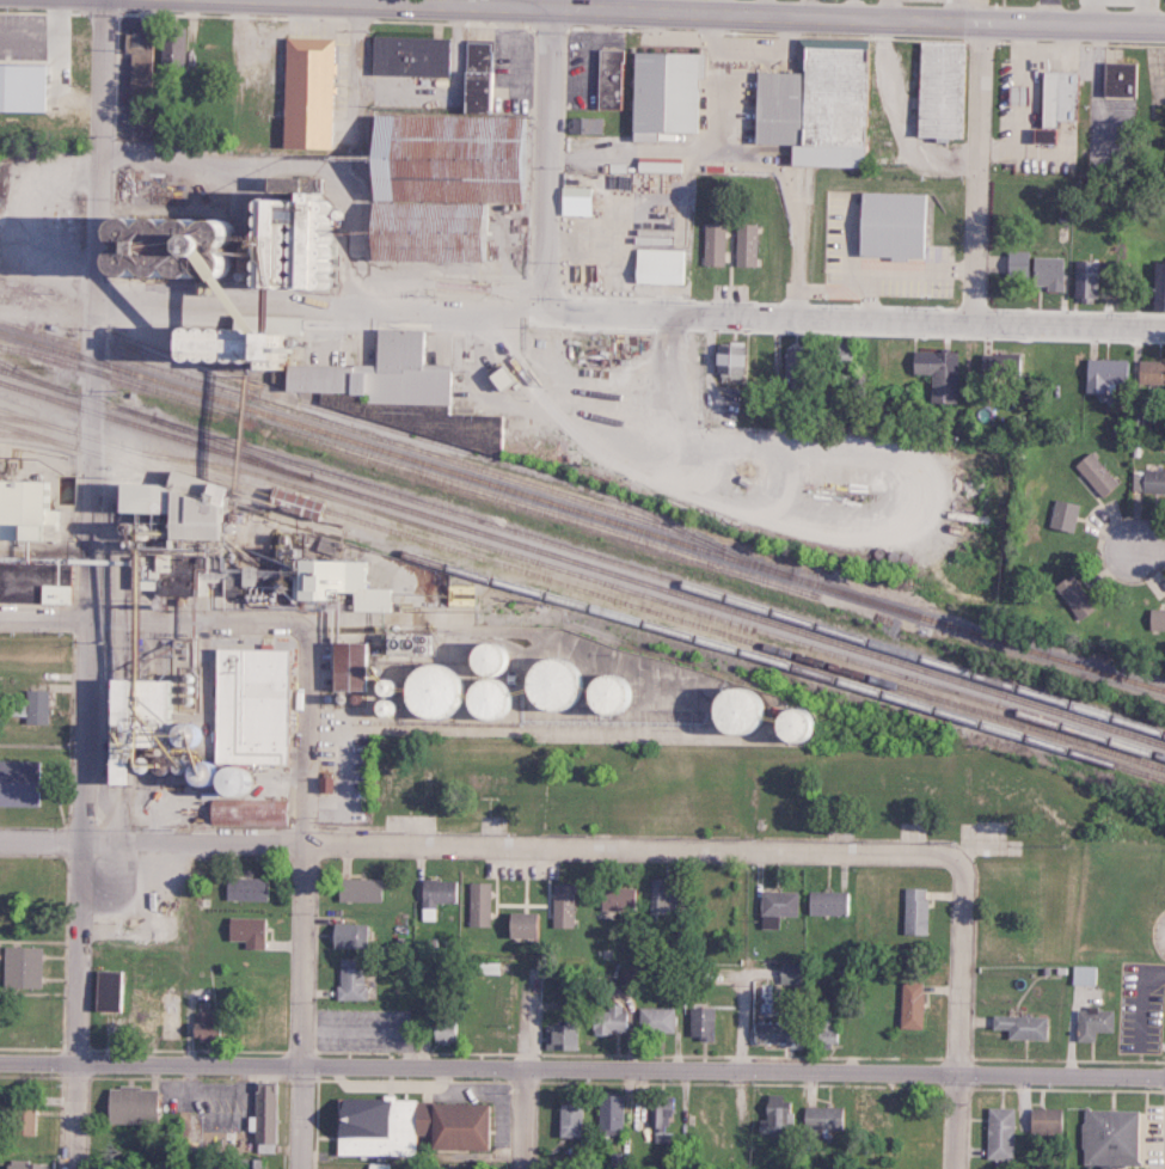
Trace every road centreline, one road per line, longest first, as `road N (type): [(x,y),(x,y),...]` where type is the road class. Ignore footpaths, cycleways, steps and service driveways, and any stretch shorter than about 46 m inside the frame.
road 1 (residential): [(76,1168),(87,360),(105,0)]
road 2 (residential): [(1164,1074),(0,1062)]
road 3 (residential): [(942,852),(0,840)]
road 4 (residential): [(1164,29),(382,0)]
road 5 (residential): [(1164,328),(540,311),(477,298)]
road 6 (residential): [(297,1168),(307,635),(295,622),(260,620)]
road 7 (residential): [(955,1168),(964,873),(942,852)]
road 8 (residential): [(540,311),(550,8)]
road 9 (residential): [(970,322),(980,24)]
road 10 (residential): [(260,620),(0,608)]
road 11 (residential): [(358,0),(348,154)]

